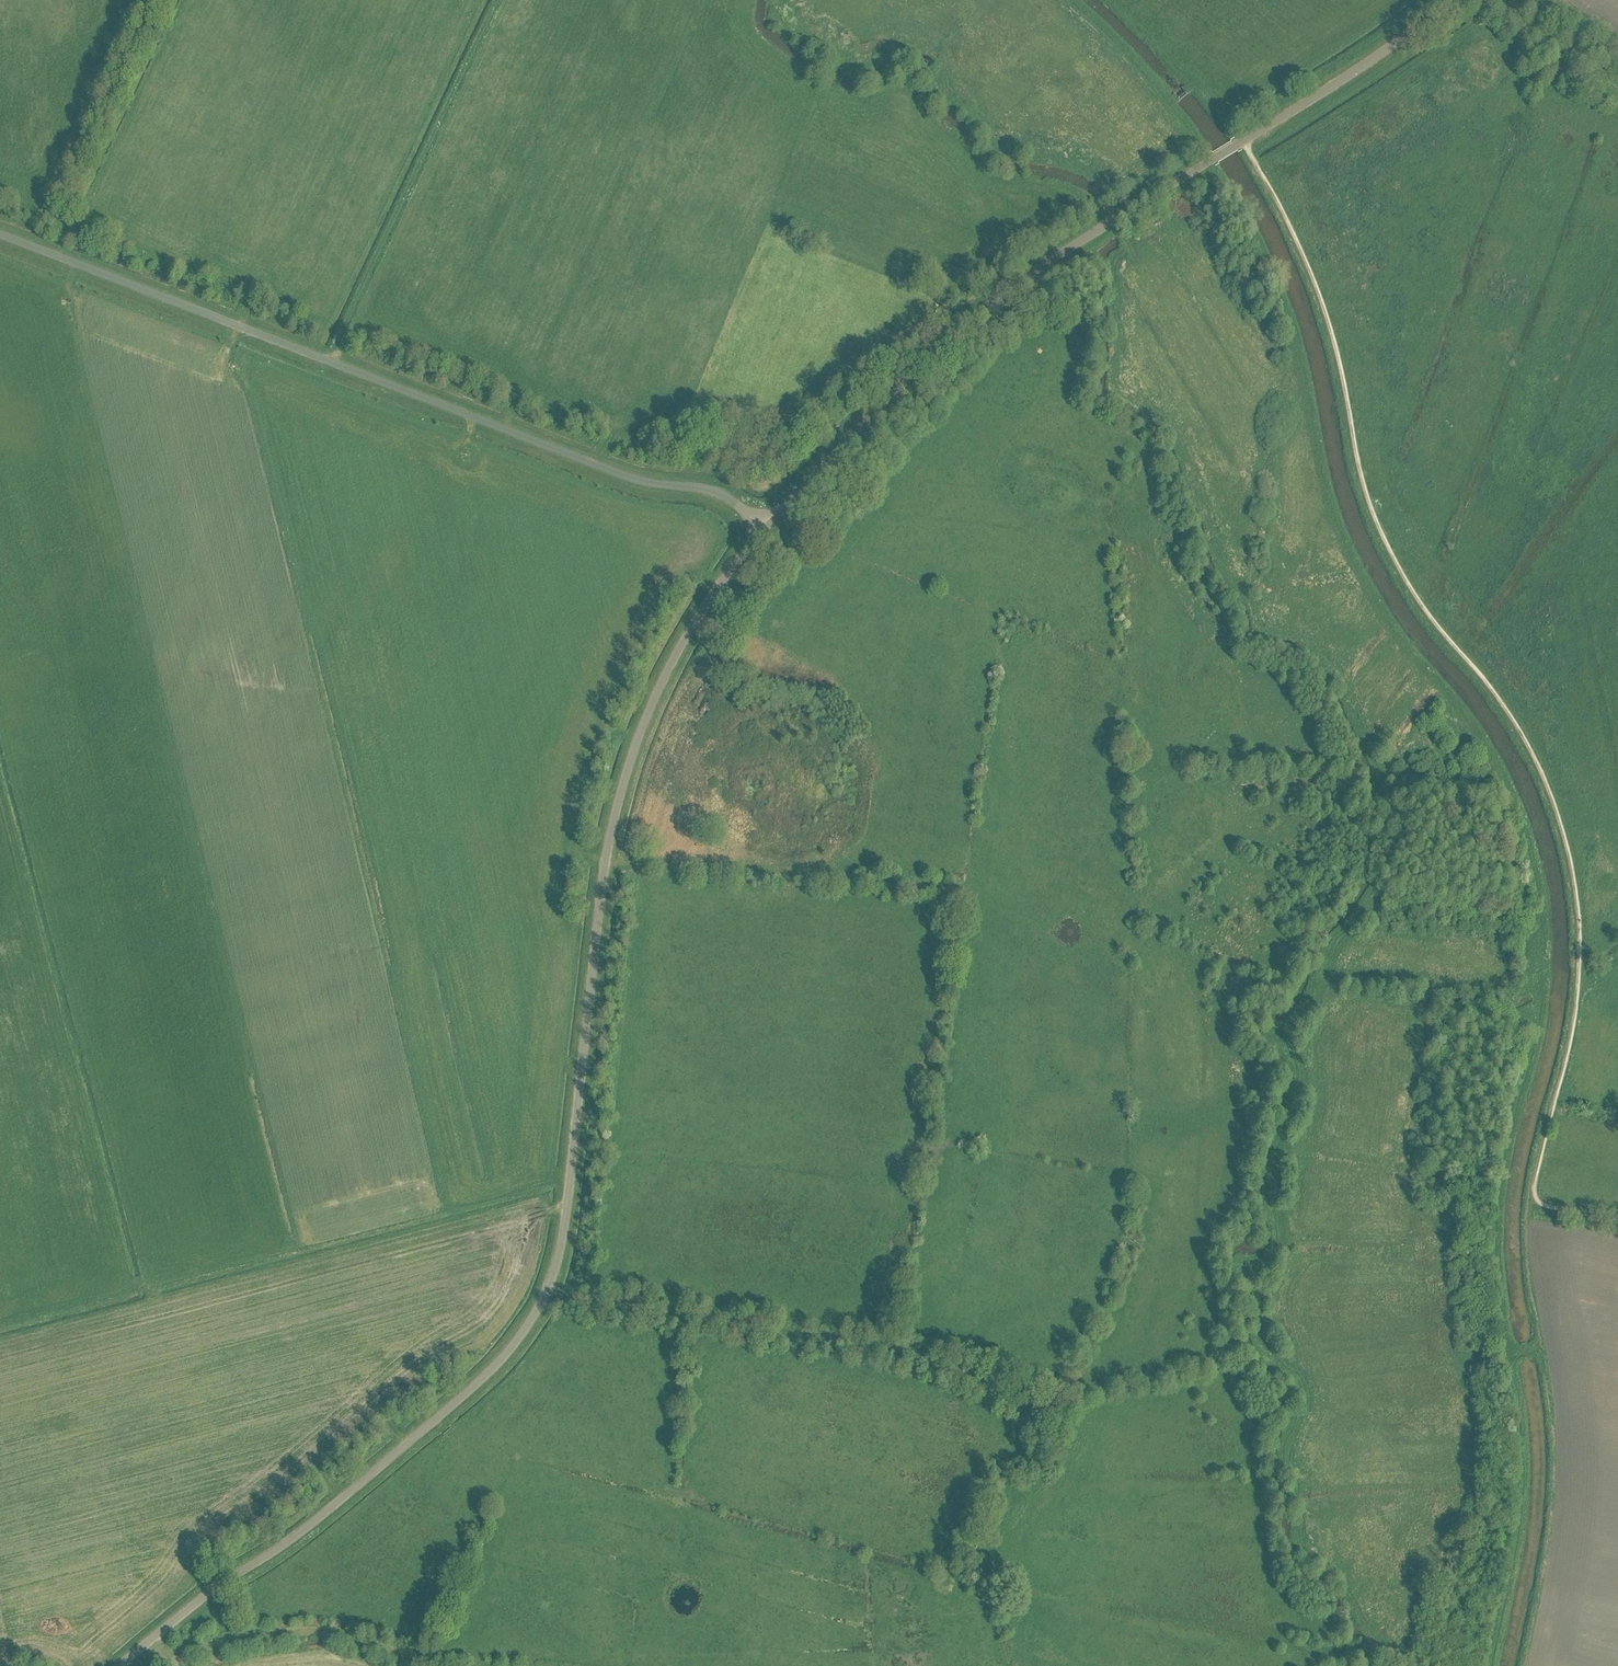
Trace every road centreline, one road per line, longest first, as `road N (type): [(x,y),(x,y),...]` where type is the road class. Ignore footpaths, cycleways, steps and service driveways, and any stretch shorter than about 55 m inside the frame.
road 1 (unclassified): [(121,1665),(444,1414),(528,1327),(561,1248),(606,861),(623,784),(674,658),(764,530)]
road 2 (unclassified): [(764,530),(921,365),(992,303),(1307,104),(1452,0)]
road 3 (unclassified): [(764,530),(712,491),(605,469),(0,235)]
road 4 (track): [(1494,1665),(1525,1471),(1514,1359),(1541,1337),(1525,1224),(1537,1200)]
road 5 (track): [(1206,164),(1167,103),(1066,0)]
road 6 (track): [(1107,0),(1241,142)]
road 7 (track): [(1482,0),(1617,92)]

